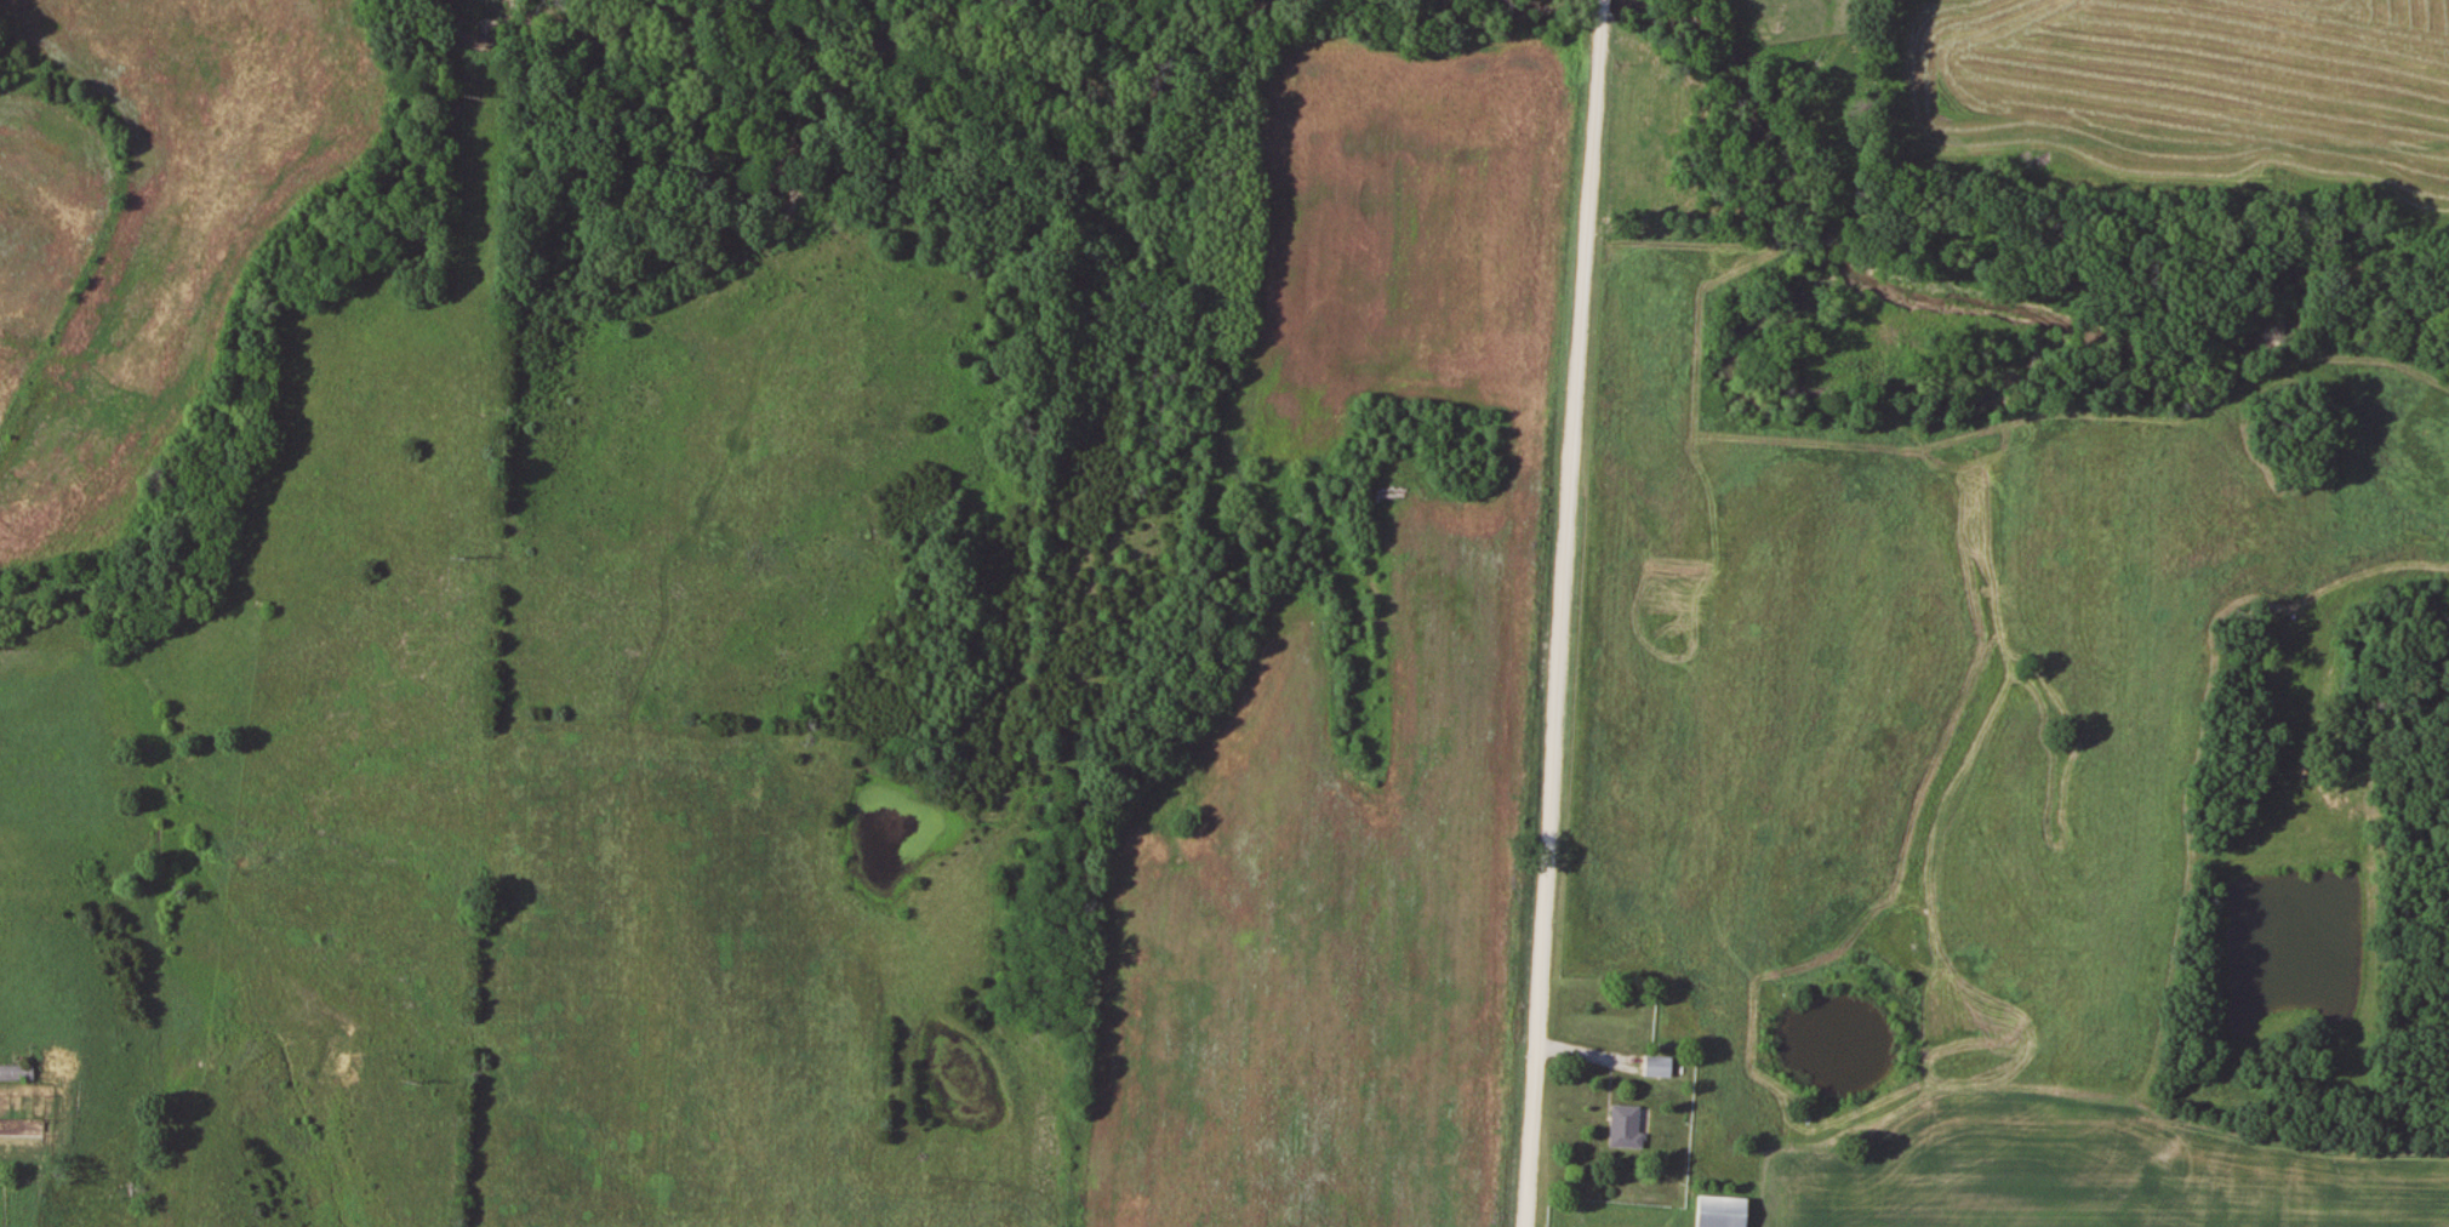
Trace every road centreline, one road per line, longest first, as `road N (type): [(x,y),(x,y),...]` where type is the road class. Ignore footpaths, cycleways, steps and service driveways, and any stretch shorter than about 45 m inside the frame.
road 1 (track): [(1528,1226),(1603,0)]

